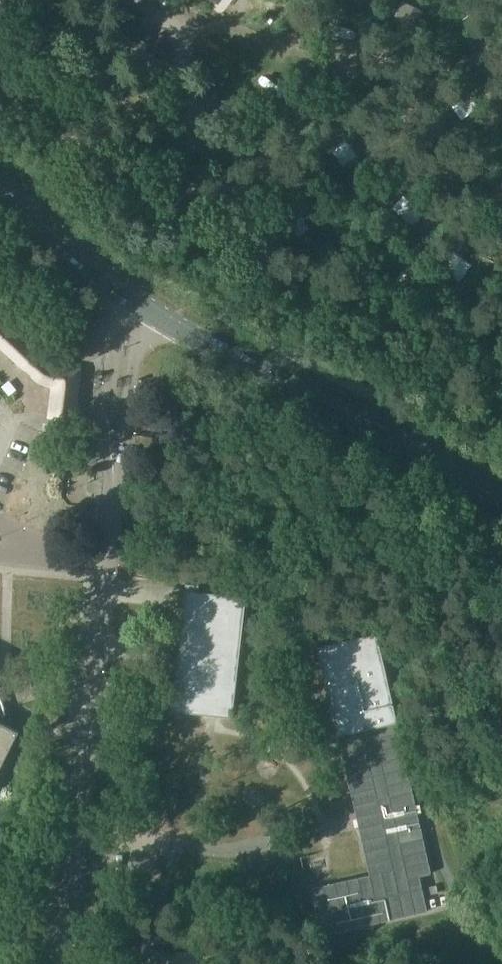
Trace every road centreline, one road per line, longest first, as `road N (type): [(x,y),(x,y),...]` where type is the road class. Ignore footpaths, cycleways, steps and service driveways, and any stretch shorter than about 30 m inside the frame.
road 1 (secondary): [(501,493),(269,375),(129,285),(0,171)]

